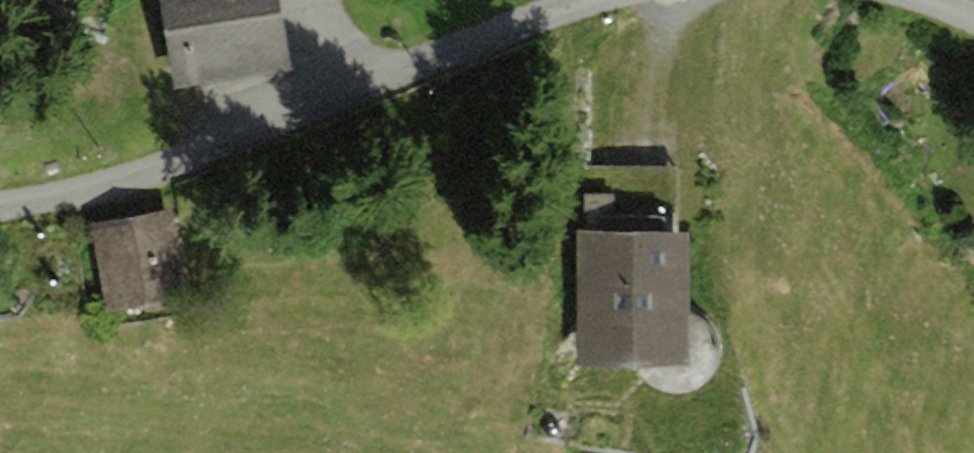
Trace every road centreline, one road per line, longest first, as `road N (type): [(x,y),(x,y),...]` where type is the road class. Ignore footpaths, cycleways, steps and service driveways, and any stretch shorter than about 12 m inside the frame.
road 1 (unclassified): [(633,0),(333,88),(69,194),(0,200)]
road 2 (track): [(642,202),(653,74),(695,0)]

